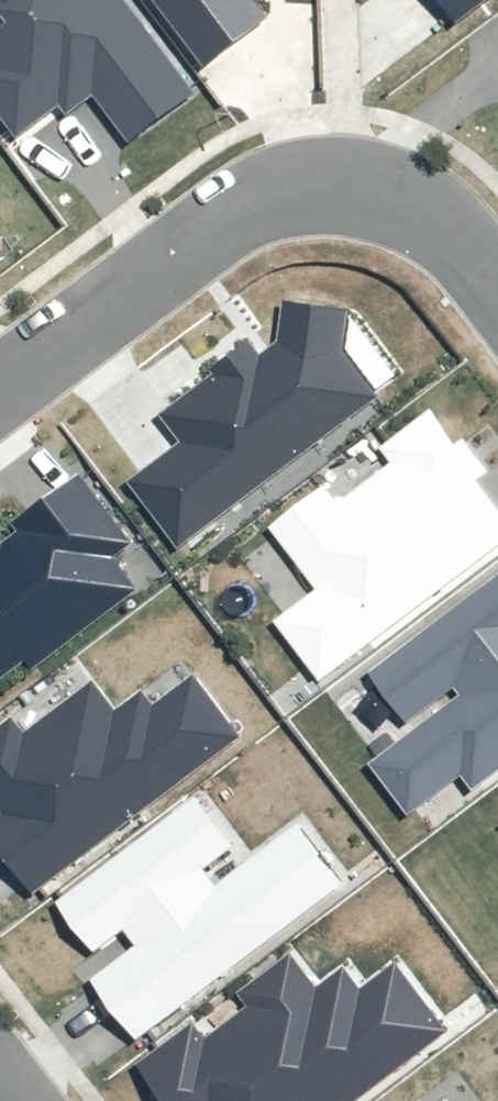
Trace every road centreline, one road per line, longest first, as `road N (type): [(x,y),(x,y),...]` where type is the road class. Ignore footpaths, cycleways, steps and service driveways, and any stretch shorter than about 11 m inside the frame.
road 1 (residential): [(497,277),(462,230),(415,197),(353,181),(287,188),(193,238),(0,391)]

